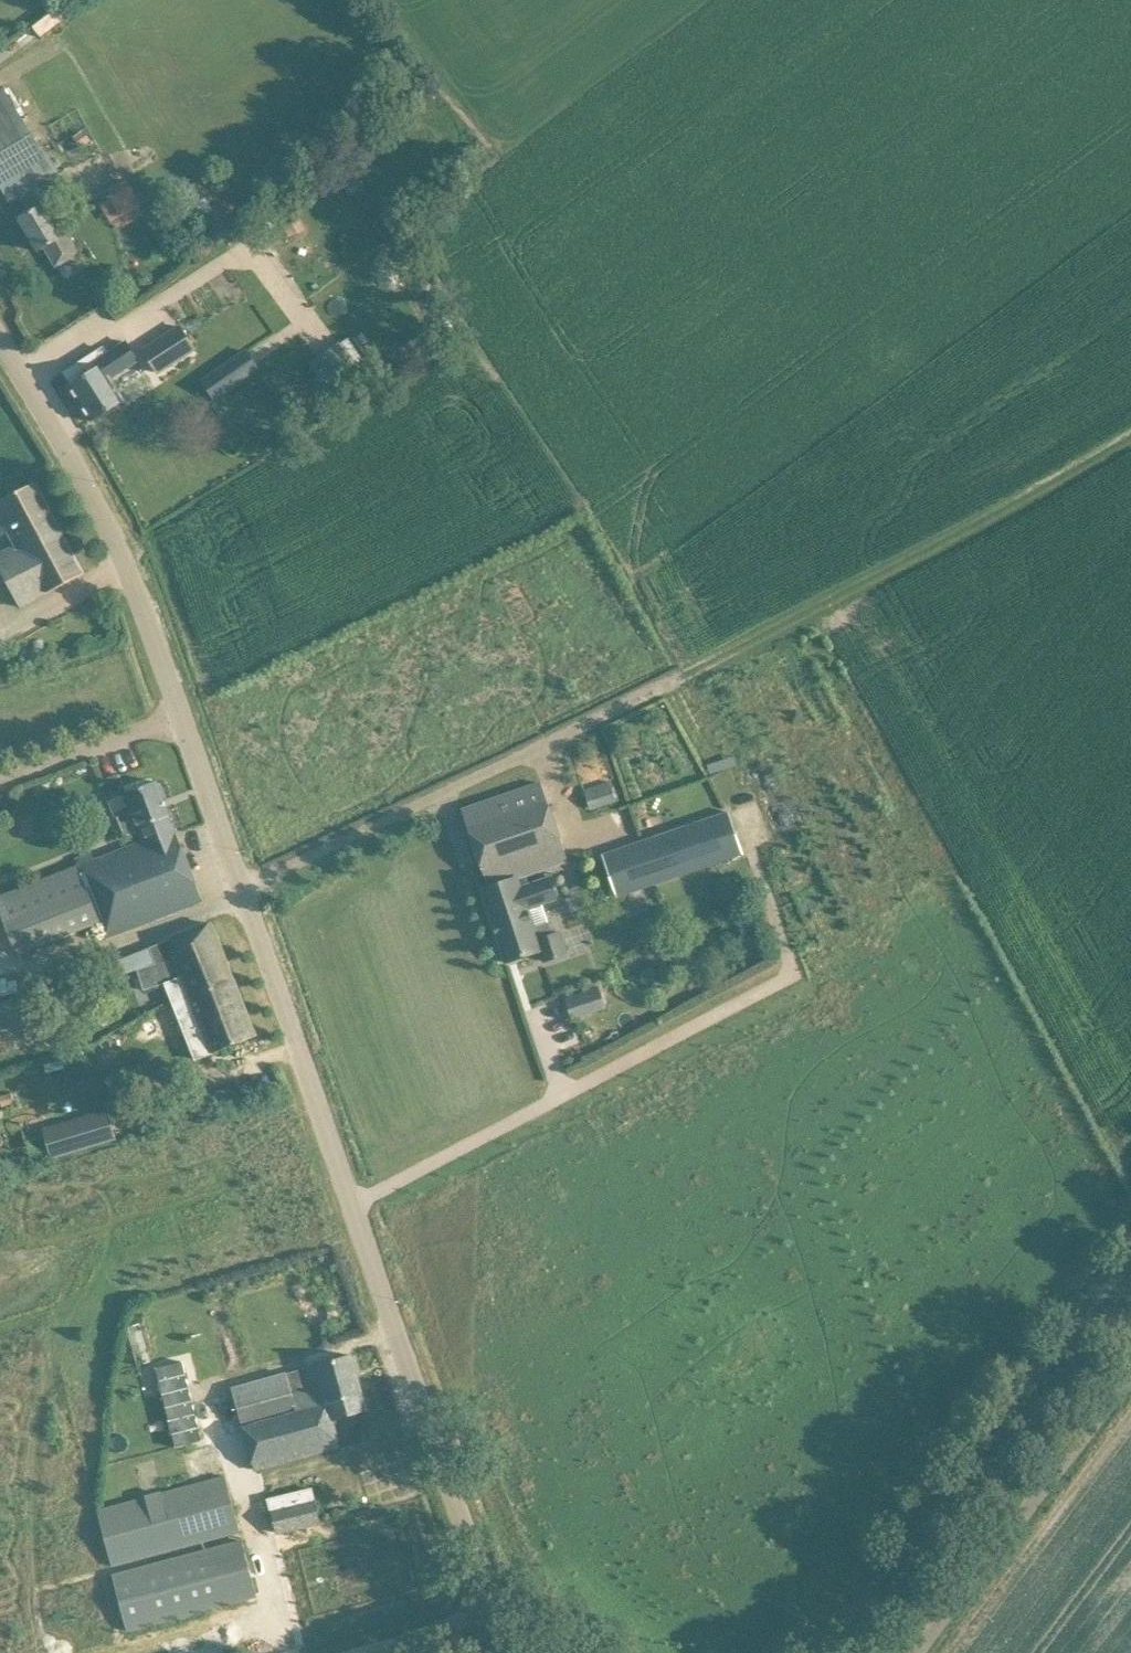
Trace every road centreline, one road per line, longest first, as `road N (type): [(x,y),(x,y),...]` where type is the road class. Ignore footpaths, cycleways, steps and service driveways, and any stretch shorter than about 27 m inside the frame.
road 1 (unclassified): [(560,1652),(505,1607),(473,1554),(123,563),(73,460),(0,340)]
road 2 (track): [(681,678),(1130,436)]
road 3 (unclassified): [(917,1652),(1130,1375)]
road 4 (track): [(366,1652),(505,1607)]

